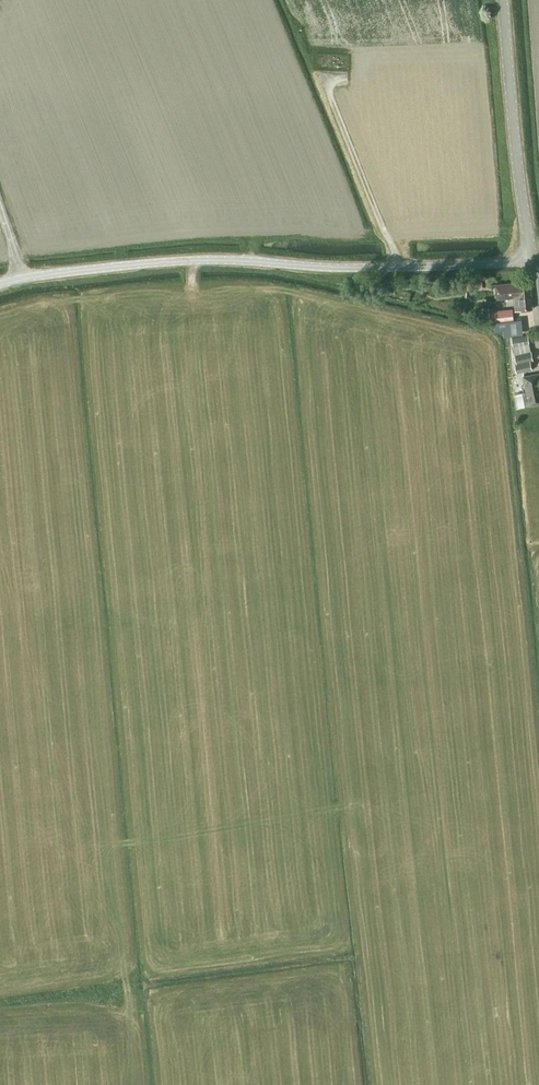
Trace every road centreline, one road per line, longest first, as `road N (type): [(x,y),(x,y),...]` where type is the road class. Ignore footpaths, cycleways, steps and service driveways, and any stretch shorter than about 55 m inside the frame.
road 1 (unclassified): [(0,283),(198,259),(339,267),(533,261)]
road 2 (tertiary): [(533,261),(502,0)]

